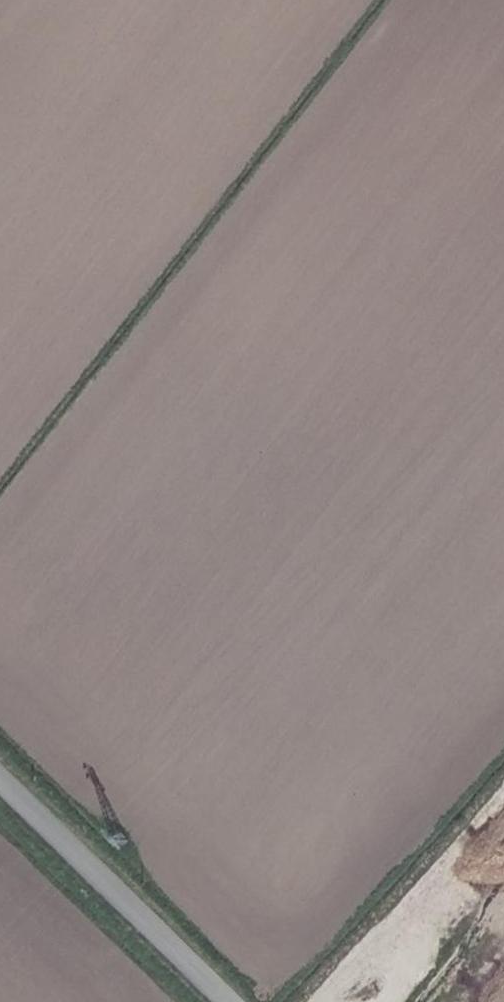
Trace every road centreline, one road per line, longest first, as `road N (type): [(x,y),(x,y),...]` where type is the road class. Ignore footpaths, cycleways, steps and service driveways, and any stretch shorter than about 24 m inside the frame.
road 1 (tertiary): [(0,769),(236,1001)]

